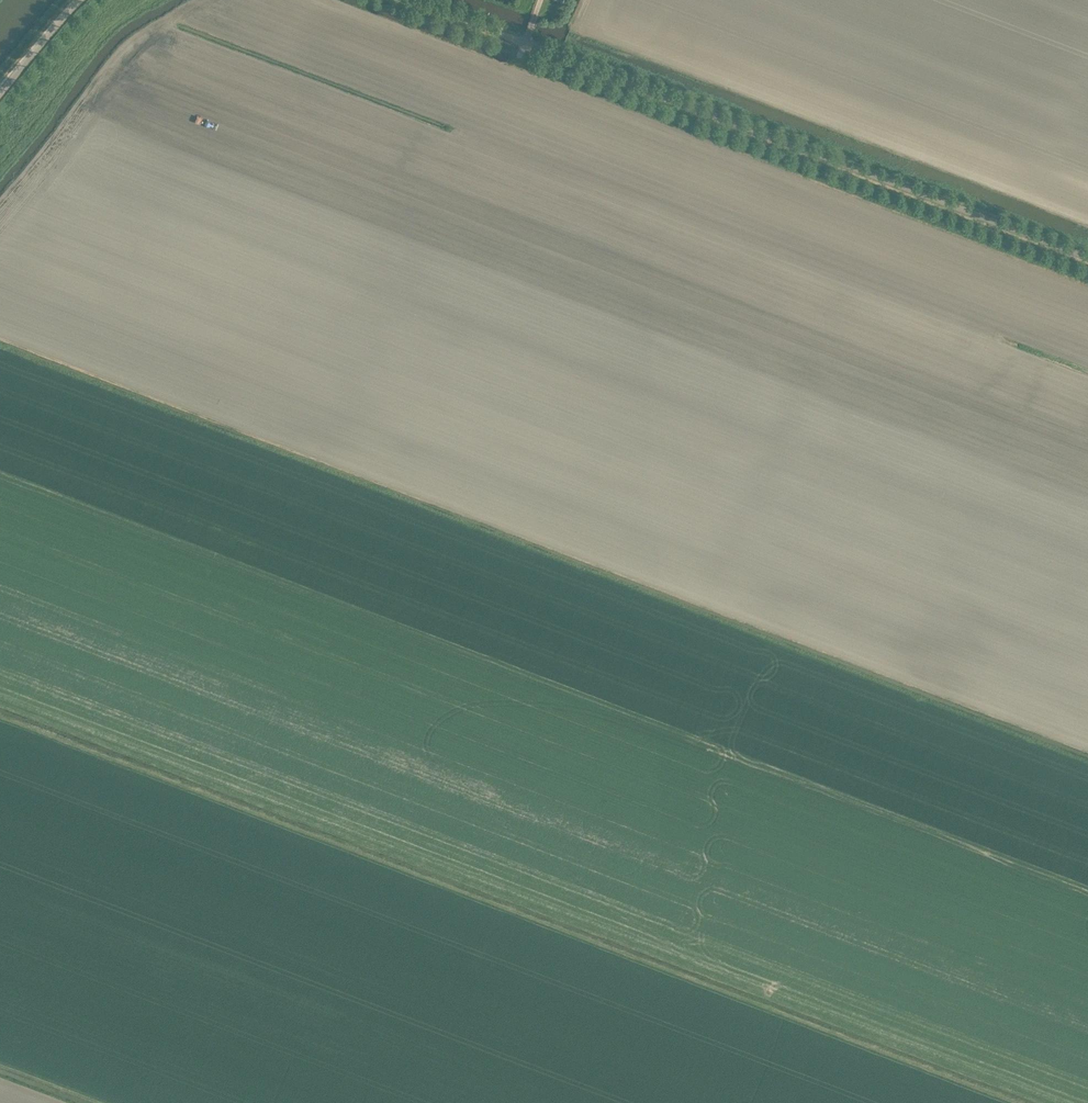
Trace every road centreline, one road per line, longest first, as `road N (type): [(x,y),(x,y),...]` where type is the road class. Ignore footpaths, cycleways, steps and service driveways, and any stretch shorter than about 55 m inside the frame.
road 1 (unclassified): [(1087,256),(414,0)]

